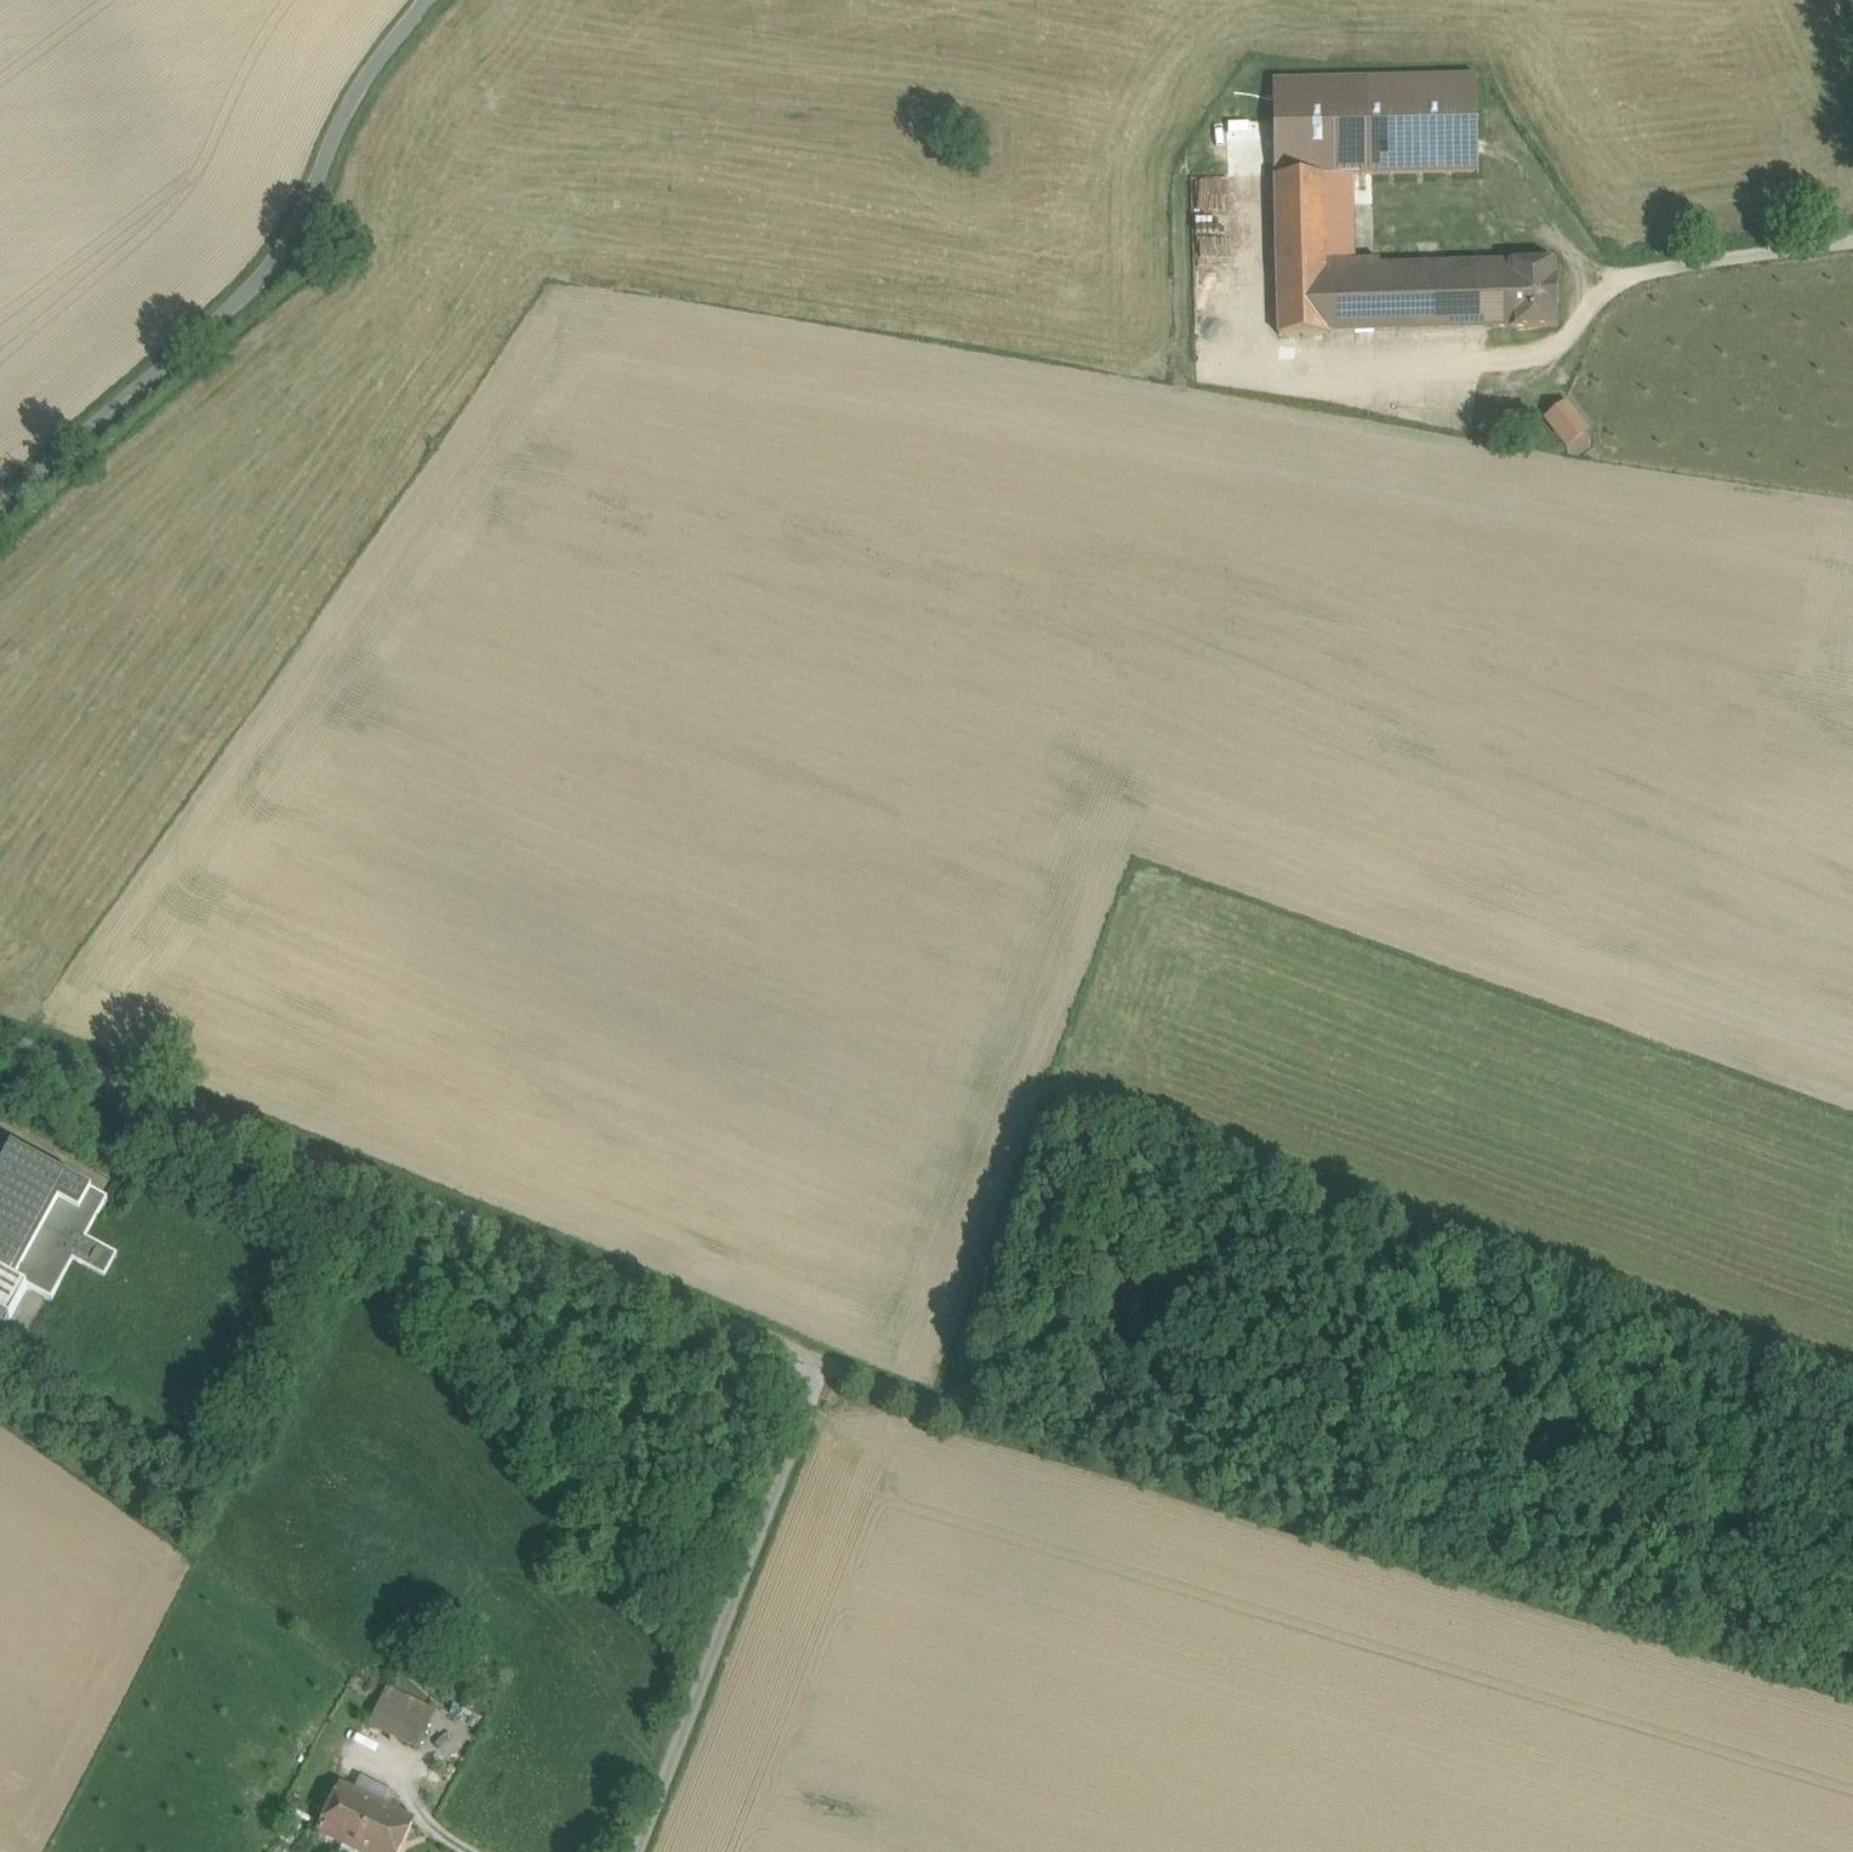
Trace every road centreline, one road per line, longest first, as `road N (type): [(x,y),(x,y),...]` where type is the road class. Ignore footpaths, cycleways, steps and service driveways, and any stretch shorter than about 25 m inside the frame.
road 1 (track): [(0,1018),(833,1356),(640,1851)]
road 2 (track): [(433,0),(350,129),(296,261),(0,525)]
road 3 (track): [(1399,357),(1552,361),(1615,275),(1852,238)]
road 4 (track): [(833,1356),(970,1407)]

